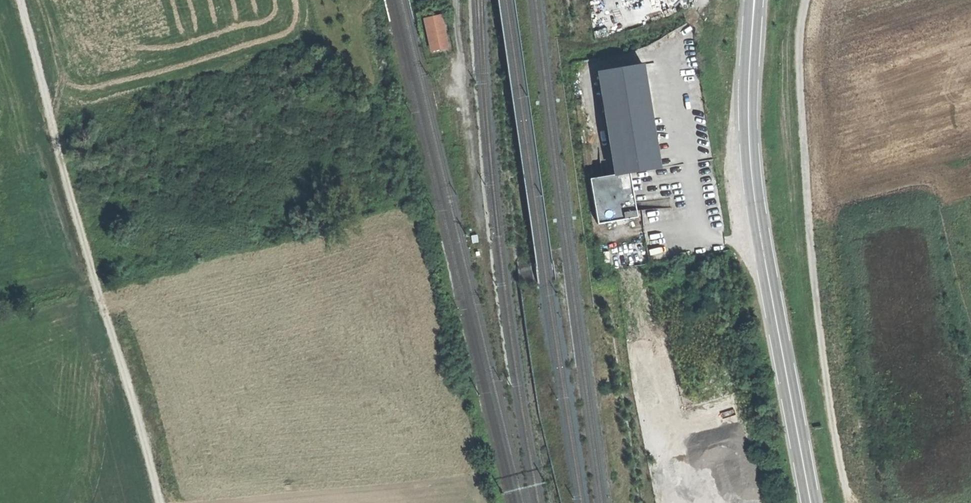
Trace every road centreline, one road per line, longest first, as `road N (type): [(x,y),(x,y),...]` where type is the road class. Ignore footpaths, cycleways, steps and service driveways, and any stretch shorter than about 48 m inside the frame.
road 1 (secondary): [(811,502),(750,160),(754,0)]
road 2 (track): [(805,0),(802,89),(825,408),(854,502)]
road 3 (track): [(23,0),(93,277),(150,453)]

